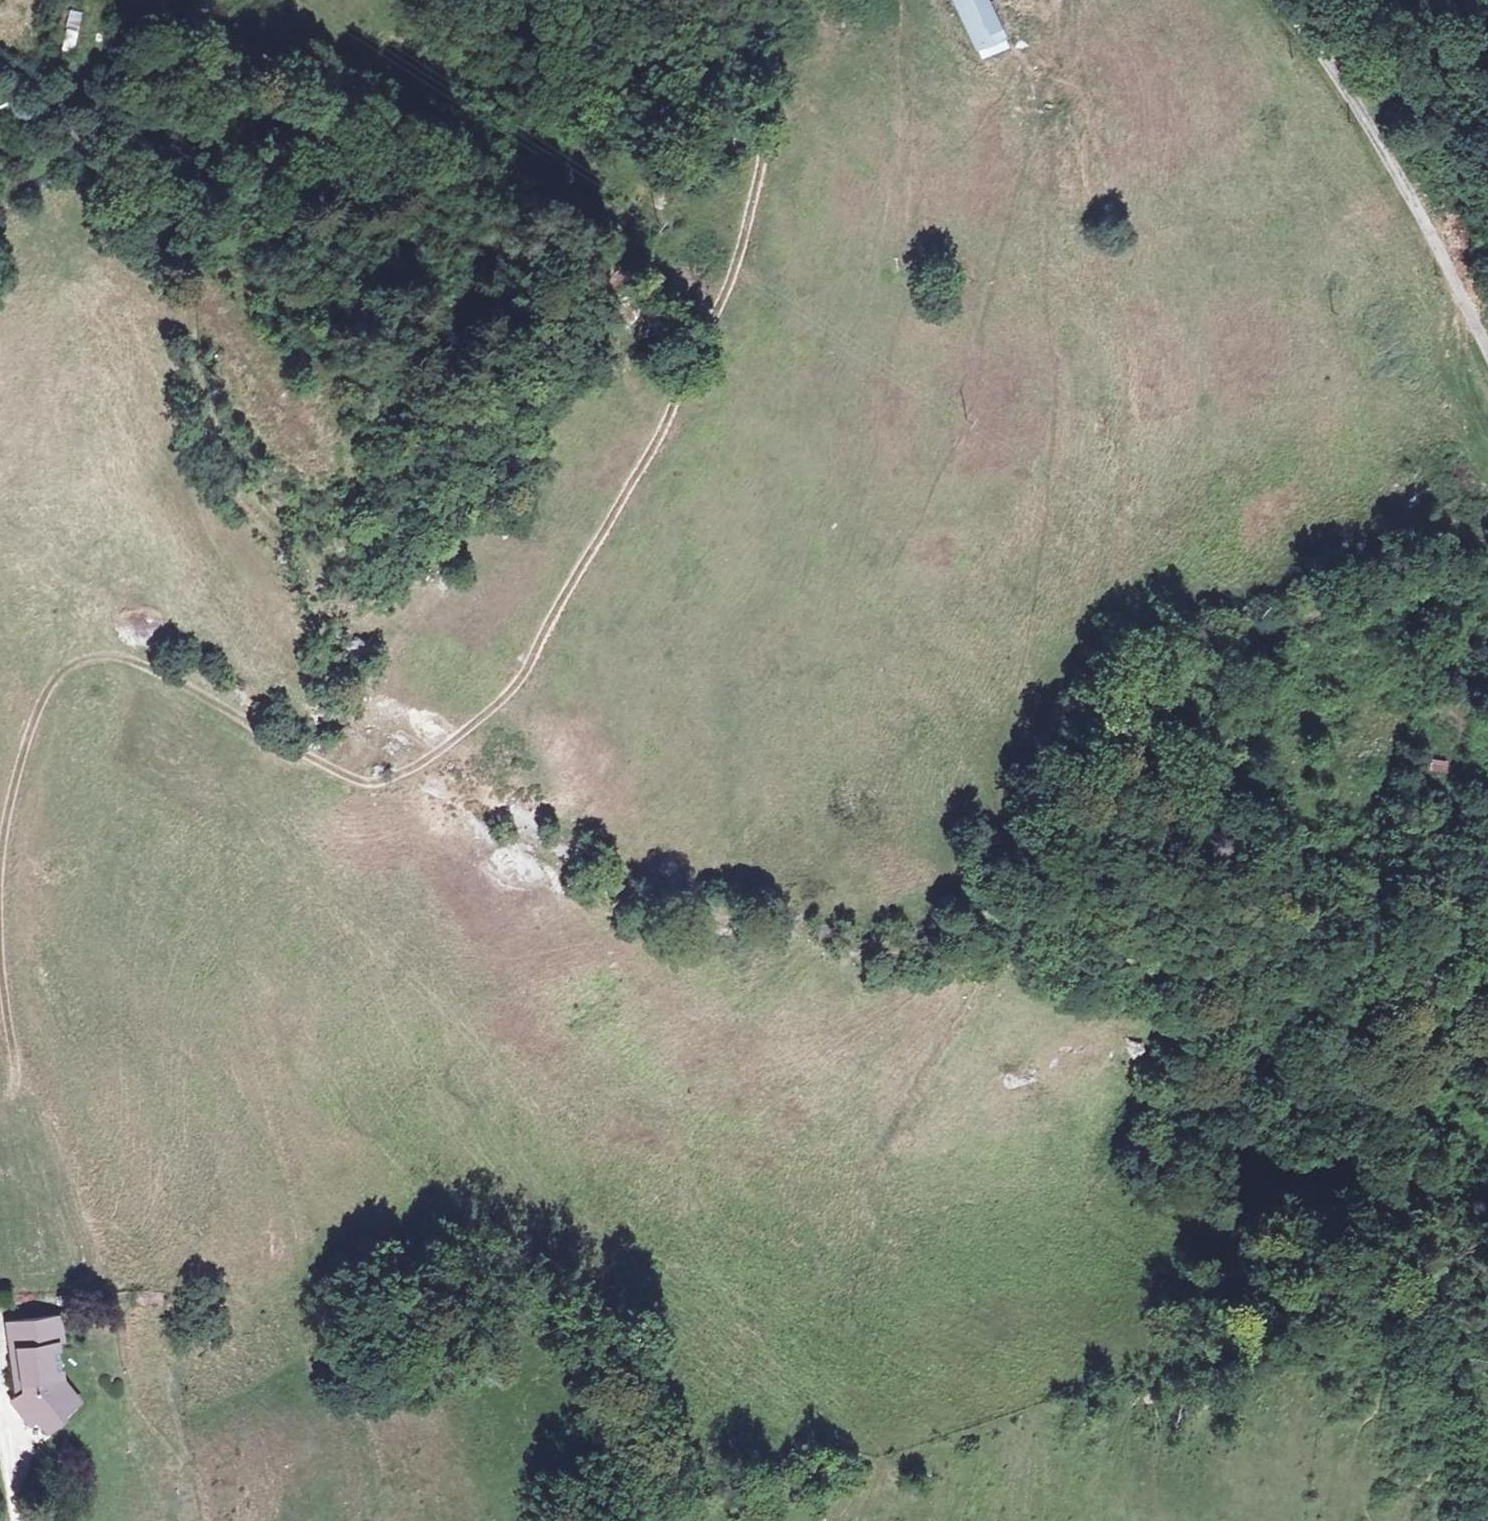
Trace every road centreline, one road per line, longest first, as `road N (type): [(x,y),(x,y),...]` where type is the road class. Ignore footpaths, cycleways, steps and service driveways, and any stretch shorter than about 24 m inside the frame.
road 1 (track): [(0,935),(28,745),(54,681),(82,660),(111,656),(141,665),(369,785),(430,758),(511,693),(671,414),(724,295),(764,145),(754,0)]
road 2 (unclassified): [(1287,0),(1401,178),(1487,353)]
road 3 (track): [(0,1114),(18,1077),(0,953)]

